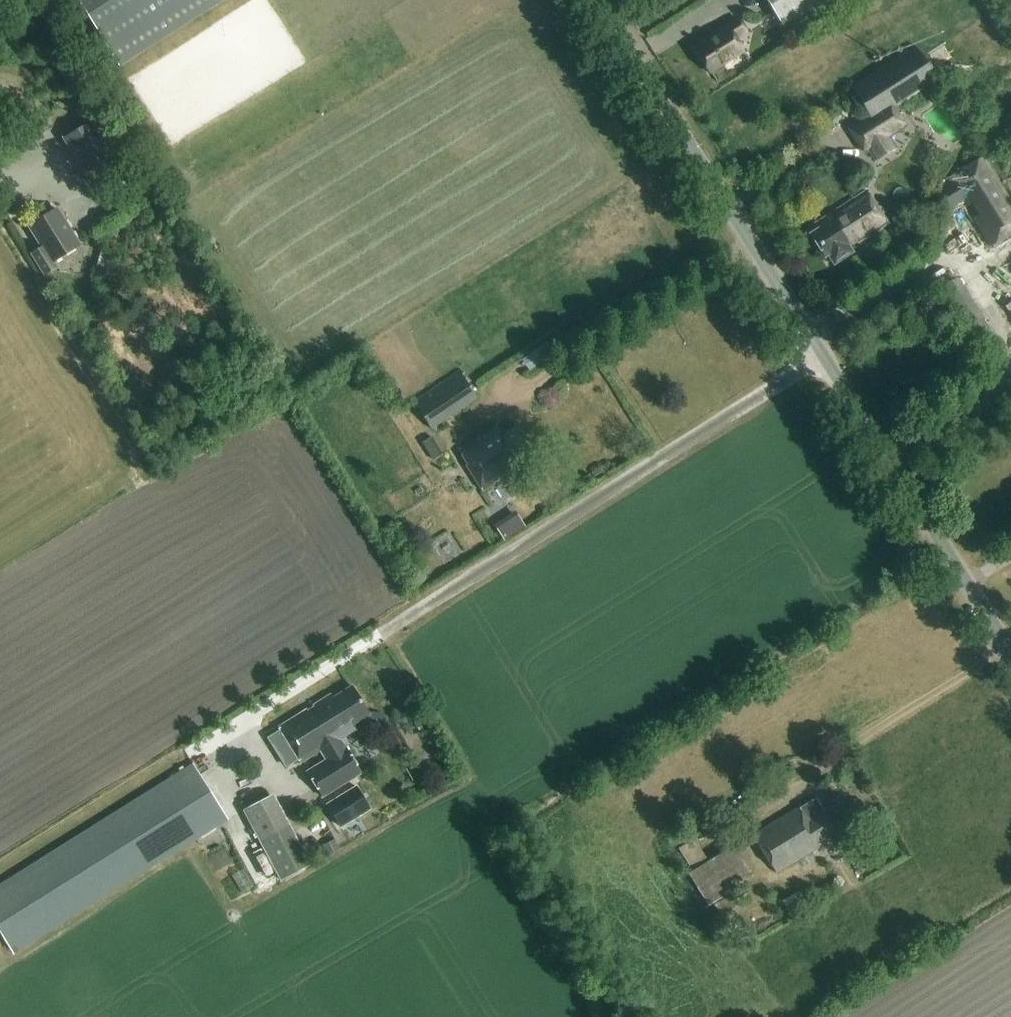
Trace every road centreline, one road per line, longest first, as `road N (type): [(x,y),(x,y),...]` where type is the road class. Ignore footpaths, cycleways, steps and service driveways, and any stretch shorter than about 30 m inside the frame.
road 1 (unclassified): [(1010,650),(598,0)]
road 2 (track): [(1009,647),(820,765),(788,798)]

